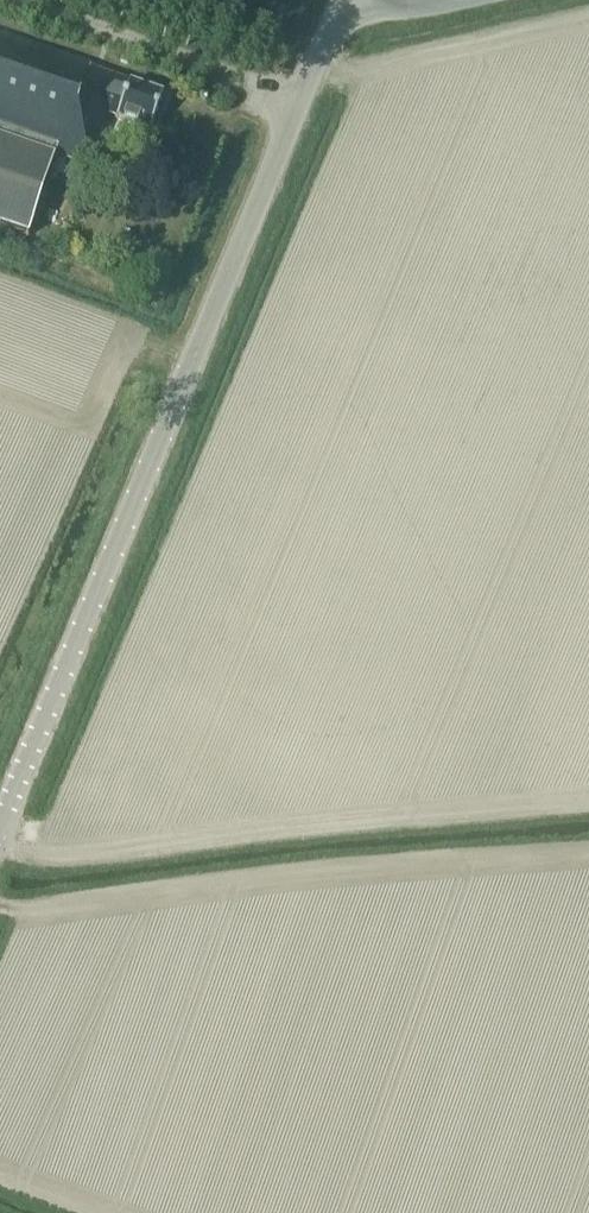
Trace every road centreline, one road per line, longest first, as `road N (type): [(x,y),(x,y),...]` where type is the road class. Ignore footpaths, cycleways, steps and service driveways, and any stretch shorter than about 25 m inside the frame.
road 1 (tertiary): [(0,823),(342,0)]
road 2 (track): [(299,108),(13,0)]

